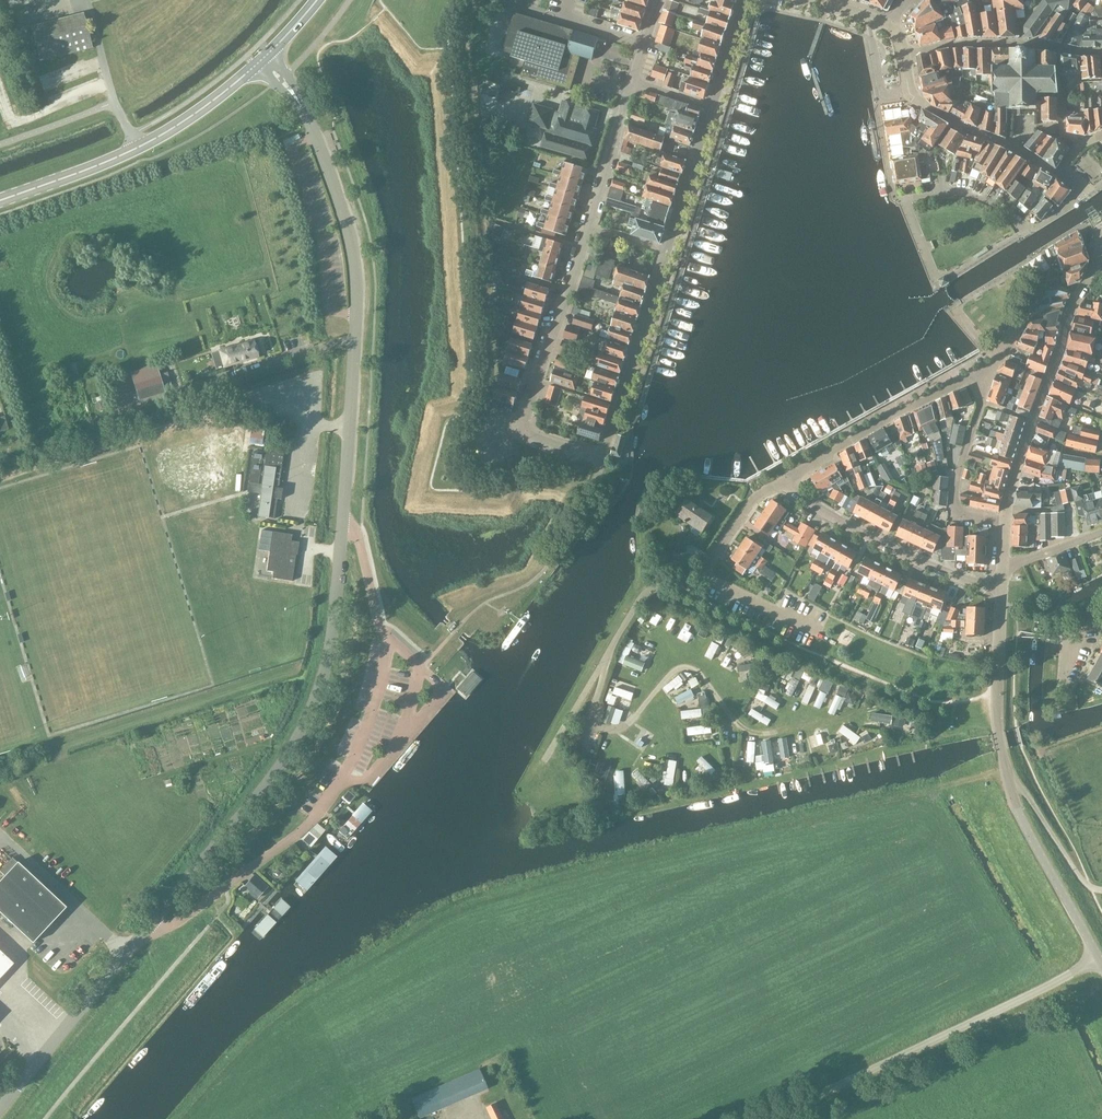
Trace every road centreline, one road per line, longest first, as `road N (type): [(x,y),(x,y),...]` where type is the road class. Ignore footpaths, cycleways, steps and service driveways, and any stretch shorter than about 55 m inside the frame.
road 1 (unclassified): [(341,531),(359,540),(380,628),(445,691),(366,781),(340,780),(302,830),(176,922),(142,935)]
road 2 (unclassified): [(142,935),(259,794),(307,718),(329,645),(341,531)]
road 3 (unclassified): [(341,531),(355,275),(343,217),(302,107)]
road 4 (tertiary): [(1099,959),(1010,789),(996,718),(1001,586)]
road 5 (unclassified): [(765,1118),(1099,959)]
road 6 (residential): [(602,460),(531,435),(521,417),(586,228)]
road 7 (tertiary): [(1095,268),(1071,308),(1003,523)]
road 8 (track): [(236,406),(0,477)]
road 9 (residential): [(1001,586),(958,578),(868,540),(804,499),(787,479)]
road 10 (unclassified): [(544,761),(641,597),(676,583)]
road 11 (unclassified): [(0,1108),(142,935)]
road 12 (residential): [(787,479),(982,373)]
road 13 (residential): [(602,460),(664,253)]
road 14 (residential): [(901,53),(979,44),(1101,51)]
road 15 (residential): [(1003,523),(962,515),(954,494),(982,404),(982,373)]
road 16 (residential): [(898,200),(928,271),(951,276),(1025,229)]
road 17 (tertiary): [(1060,175),(908,92)]
road 18 (residential): [(676,583),(709,563),(756,496),(787,479)]
road 19 (residential): [(664,253),(710,107)]
road 20 (residential): [(586,228),(632,84)]
road 21 (primary): [(0,201),(138,148)]
road 22 (primary): [(138,148),(255,65)]
road 23 (residential): [(1025,229),(968,195),(898,200)]
road 24 (residential): [(982,373),(1009,347),(1043,270)]

